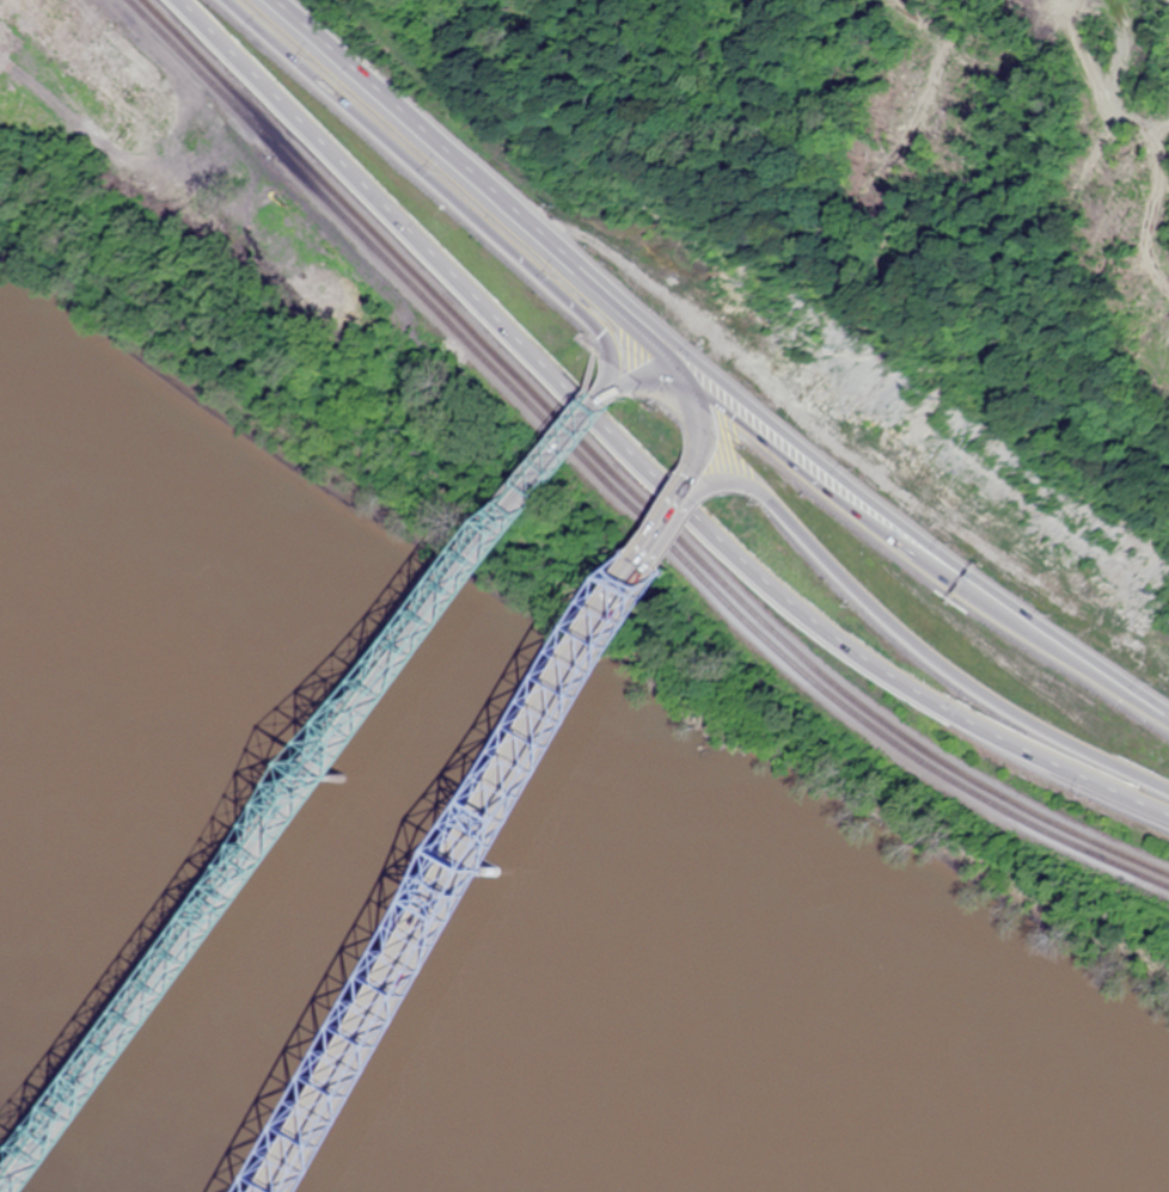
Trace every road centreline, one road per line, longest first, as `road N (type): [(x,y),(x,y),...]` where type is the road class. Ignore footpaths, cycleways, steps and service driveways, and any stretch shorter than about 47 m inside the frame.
road 1 (motorway): [(171,0),(588,422),(812,622),(925,698),(1168,814)]
road 2 (primary): [(405,664),(19,1191)]
road 3 (trunk): [(686,491),(712,478),(759,487),(889,621),(956,675),(1032,724),(1168,791)]
road 4 (motorway): [(230,0),(596,324),(611,369),(601,395)]
road 5 (motorway): [(999,602),(568,247)]
road 6 (primary): [(286,1191),(538,750)]
road 7 (trunk): [(999,602),(681,387),(649,377),(619,382),(601,395)]
road 8 (motorway): [(568,247),(284,0)]
road 9 (primary): [(601,395),(405,664)]
road 10 (primary): [(538,750),(686,491)]
road 11 (motorway): [(686,491),(697,448),(681,387),(568,247)]
road 12 (trunk): [(1168,714),(999,602)]

